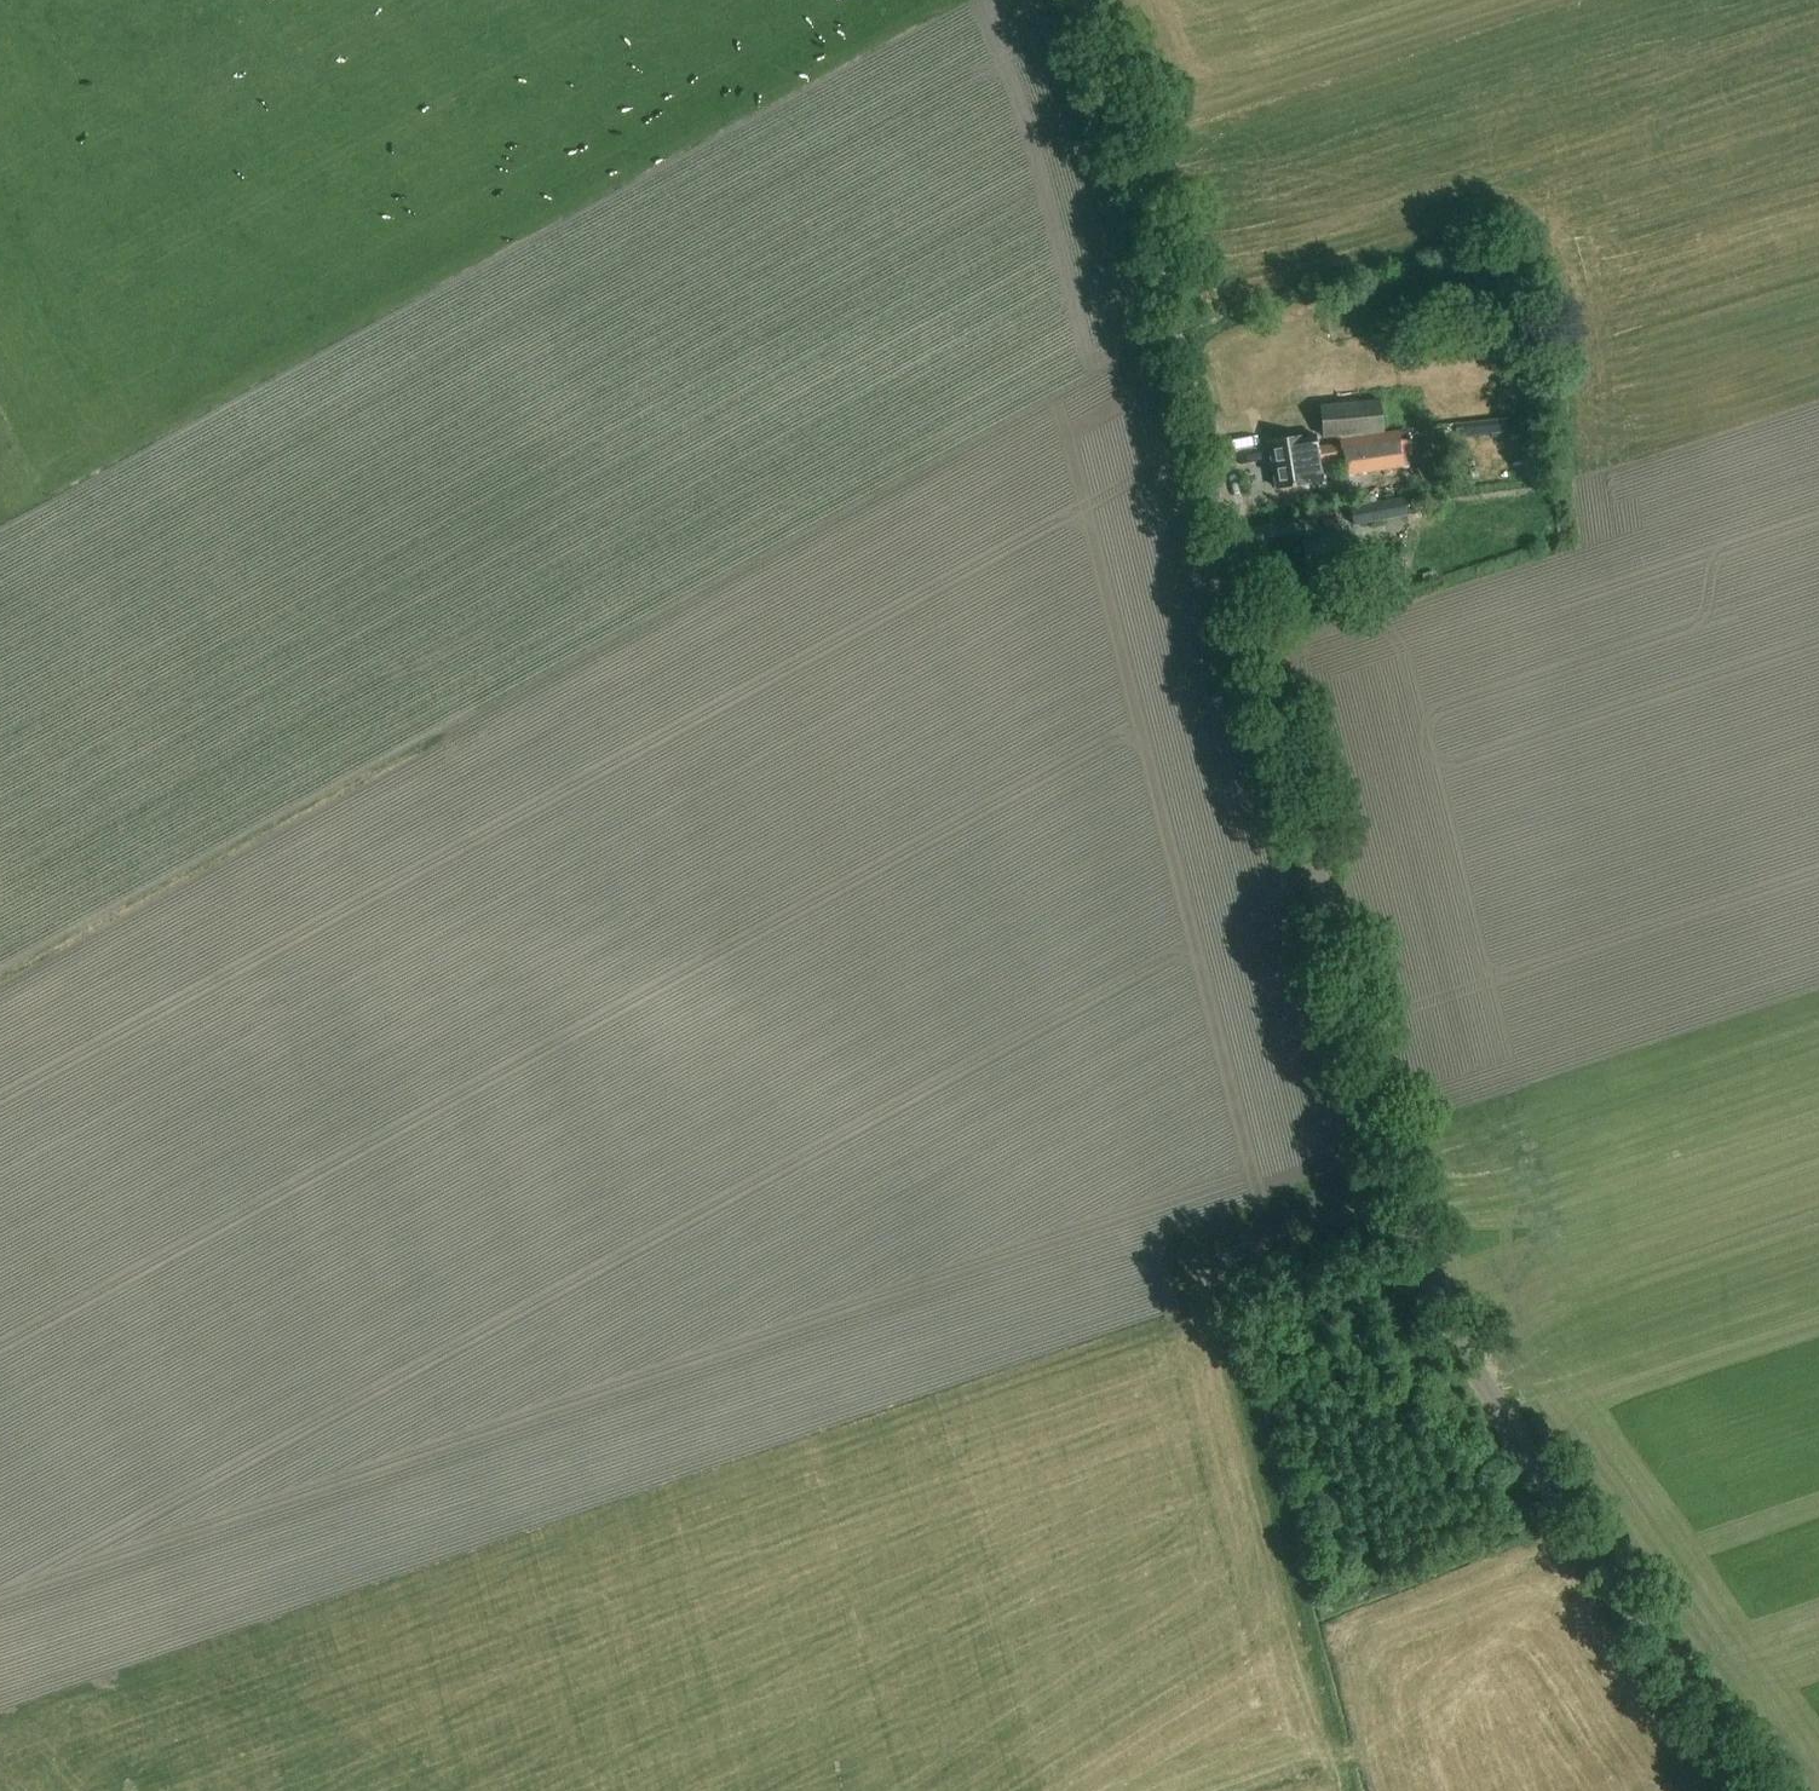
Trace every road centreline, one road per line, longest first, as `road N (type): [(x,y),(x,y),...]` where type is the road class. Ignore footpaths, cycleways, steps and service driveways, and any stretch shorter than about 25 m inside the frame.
road 1 (unclassified): [(1080,0),(1096,29),(1408,1227),(1499,1410),(1758,1790)]

